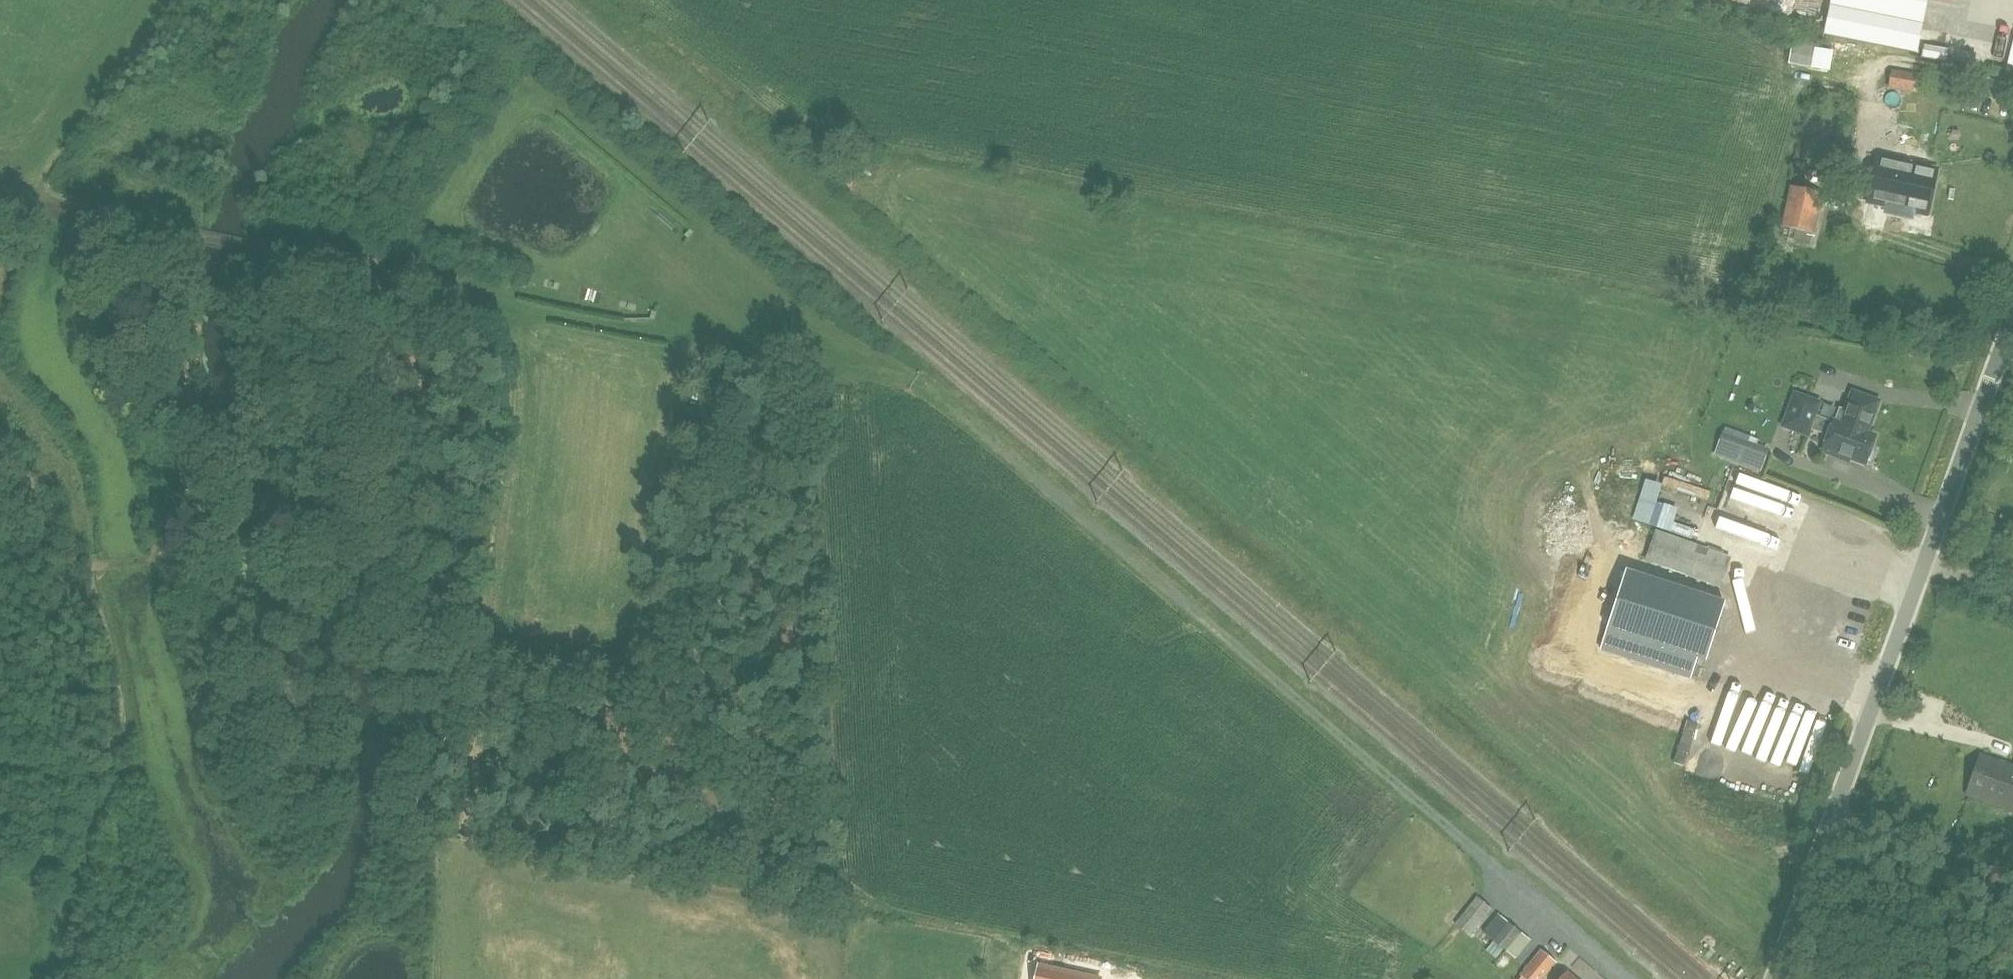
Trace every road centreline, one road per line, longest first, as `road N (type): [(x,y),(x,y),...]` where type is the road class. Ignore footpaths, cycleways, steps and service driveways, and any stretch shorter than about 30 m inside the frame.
road 1 (track): [(0,203),(503,301),(526,398),(476,839),(440,843)]
road 2 (track): [(854,366),(915,380),(1623,978)]
road 3 (unclassified): [(1775,978),(2004,342)]
road 4 (track): [(161,557),(298,530)]

